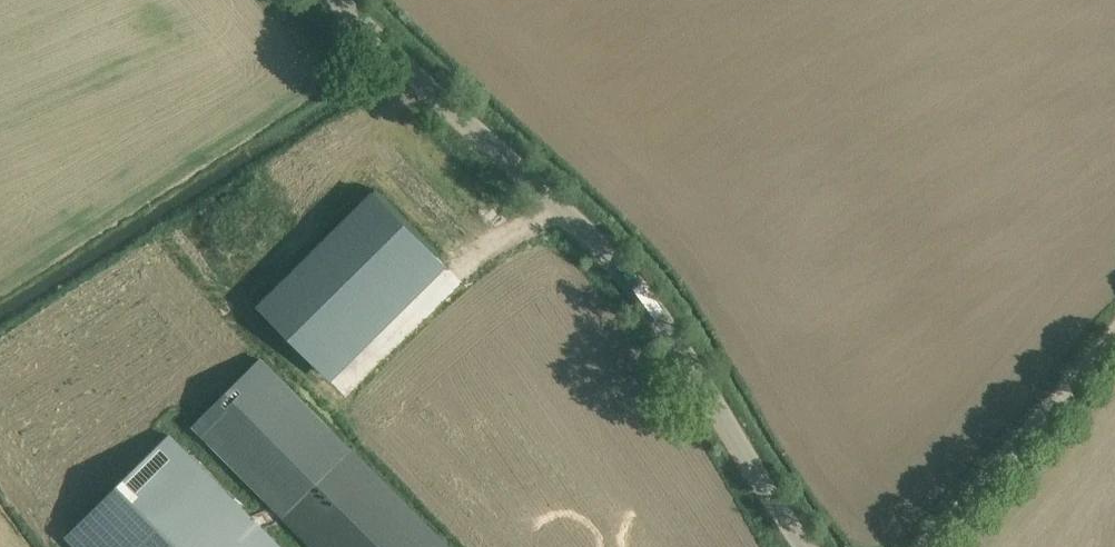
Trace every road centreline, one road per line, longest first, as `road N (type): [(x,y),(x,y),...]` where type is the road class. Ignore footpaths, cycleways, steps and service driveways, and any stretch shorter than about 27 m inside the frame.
road 1 (unclassified): [(805,546),(651,306),(341,0)]
road 2 (unclassified): [(925,546),(1114,336)]

